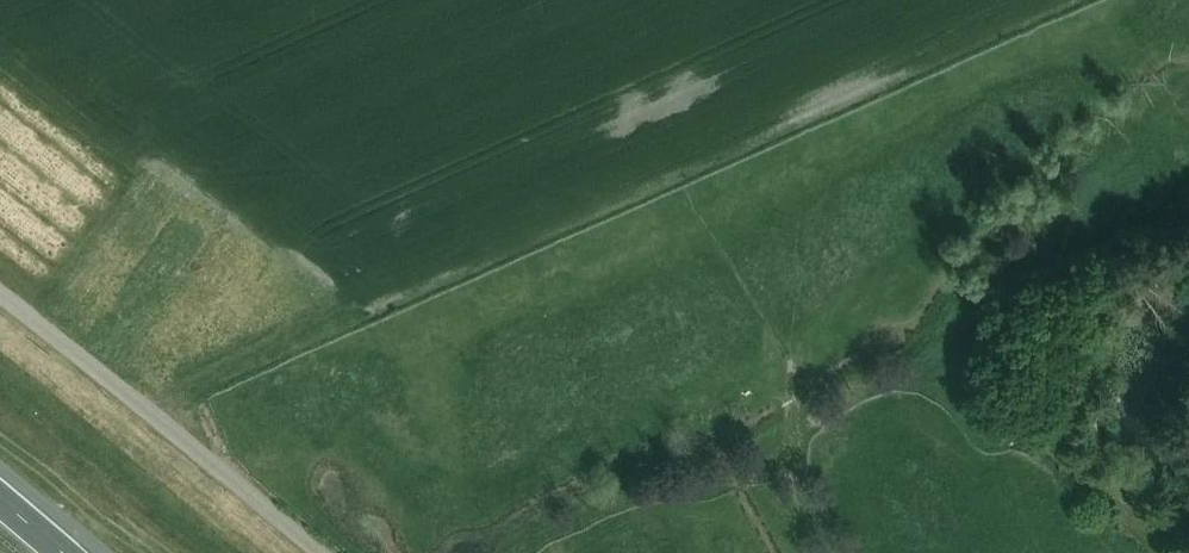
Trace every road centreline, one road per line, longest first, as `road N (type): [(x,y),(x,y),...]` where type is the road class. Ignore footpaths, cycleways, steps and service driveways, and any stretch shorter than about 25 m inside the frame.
road 1 (unclassified): [(310,552),(0,301)]

